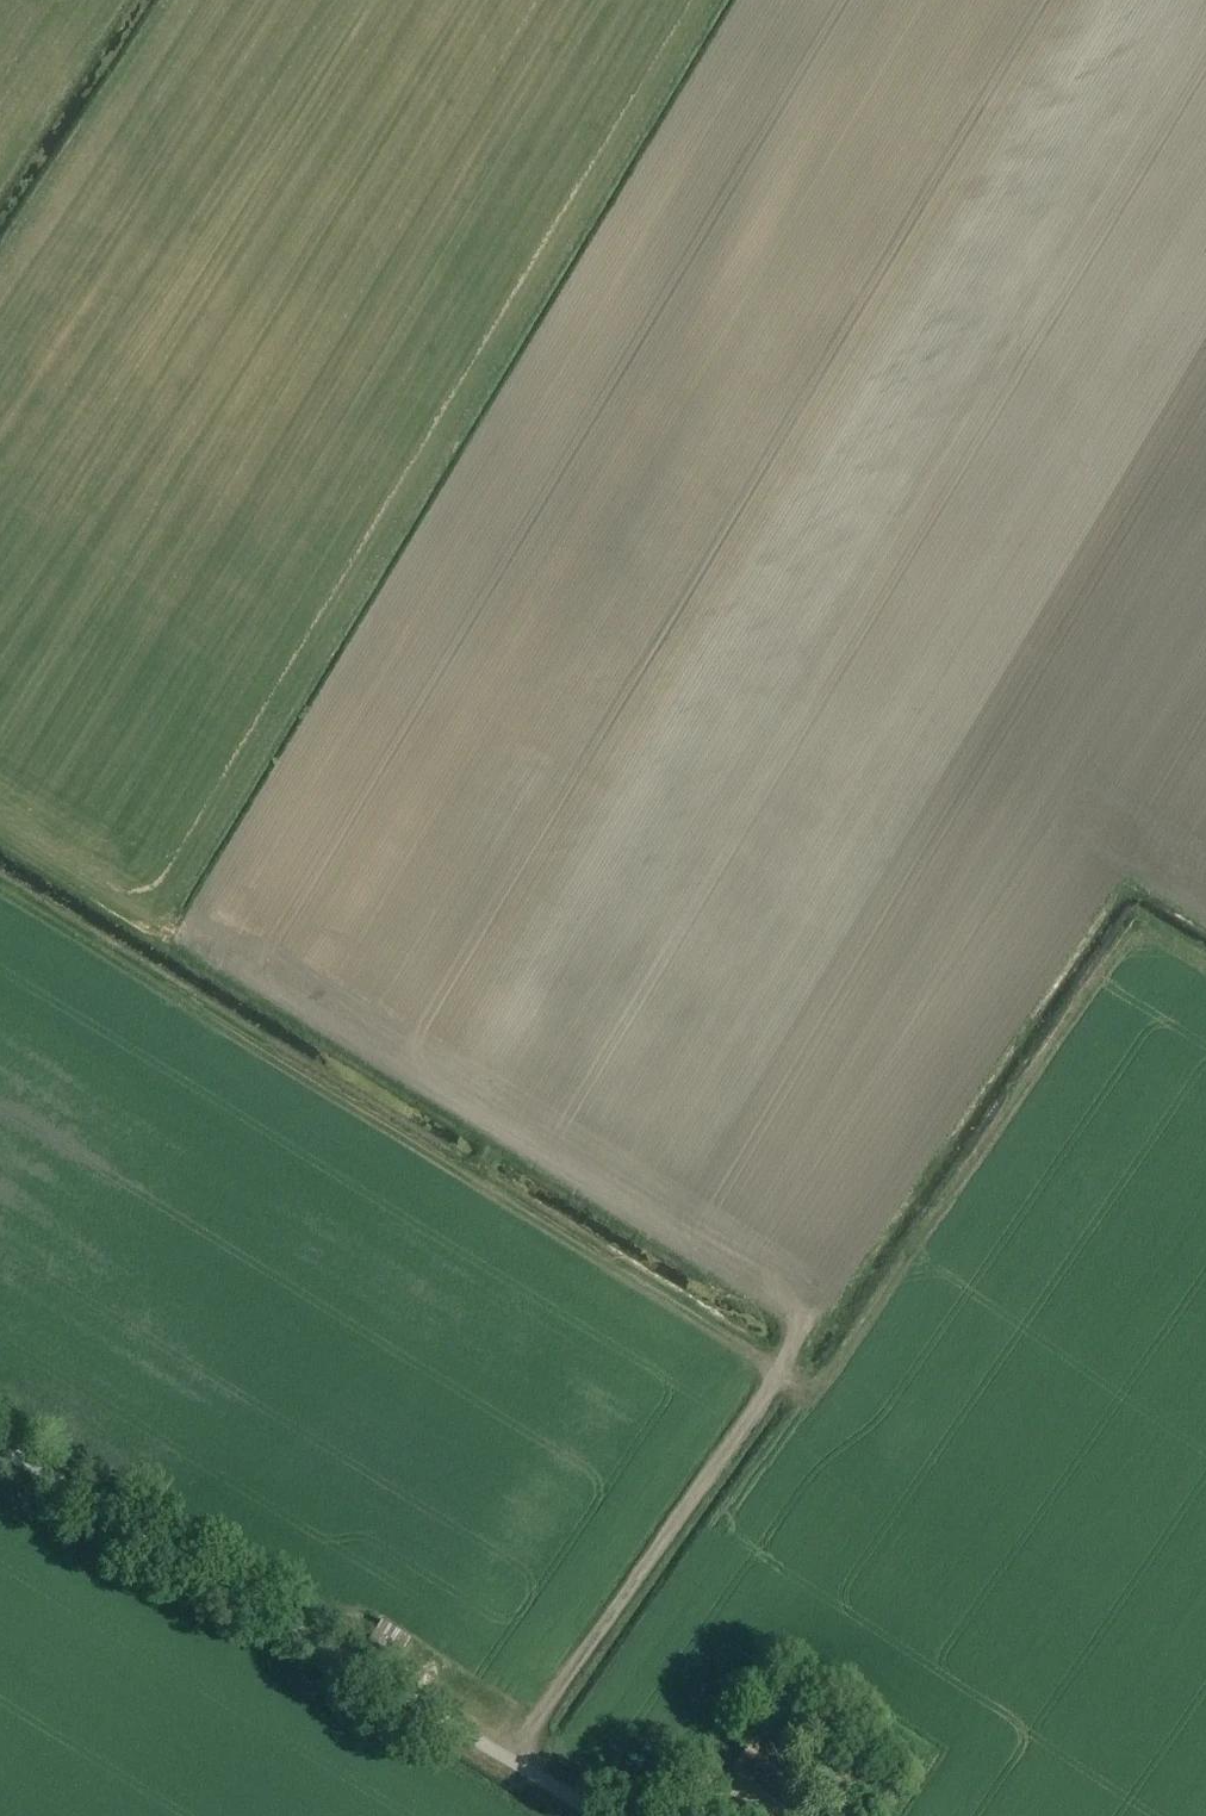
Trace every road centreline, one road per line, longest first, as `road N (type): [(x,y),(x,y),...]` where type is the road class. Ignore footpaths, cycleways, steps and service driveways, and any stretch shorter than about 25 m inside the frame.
road 1 (unclassified): [(0,1450),(594,1815)]
road 2 (track): [(798,1341),(506,1762)]

